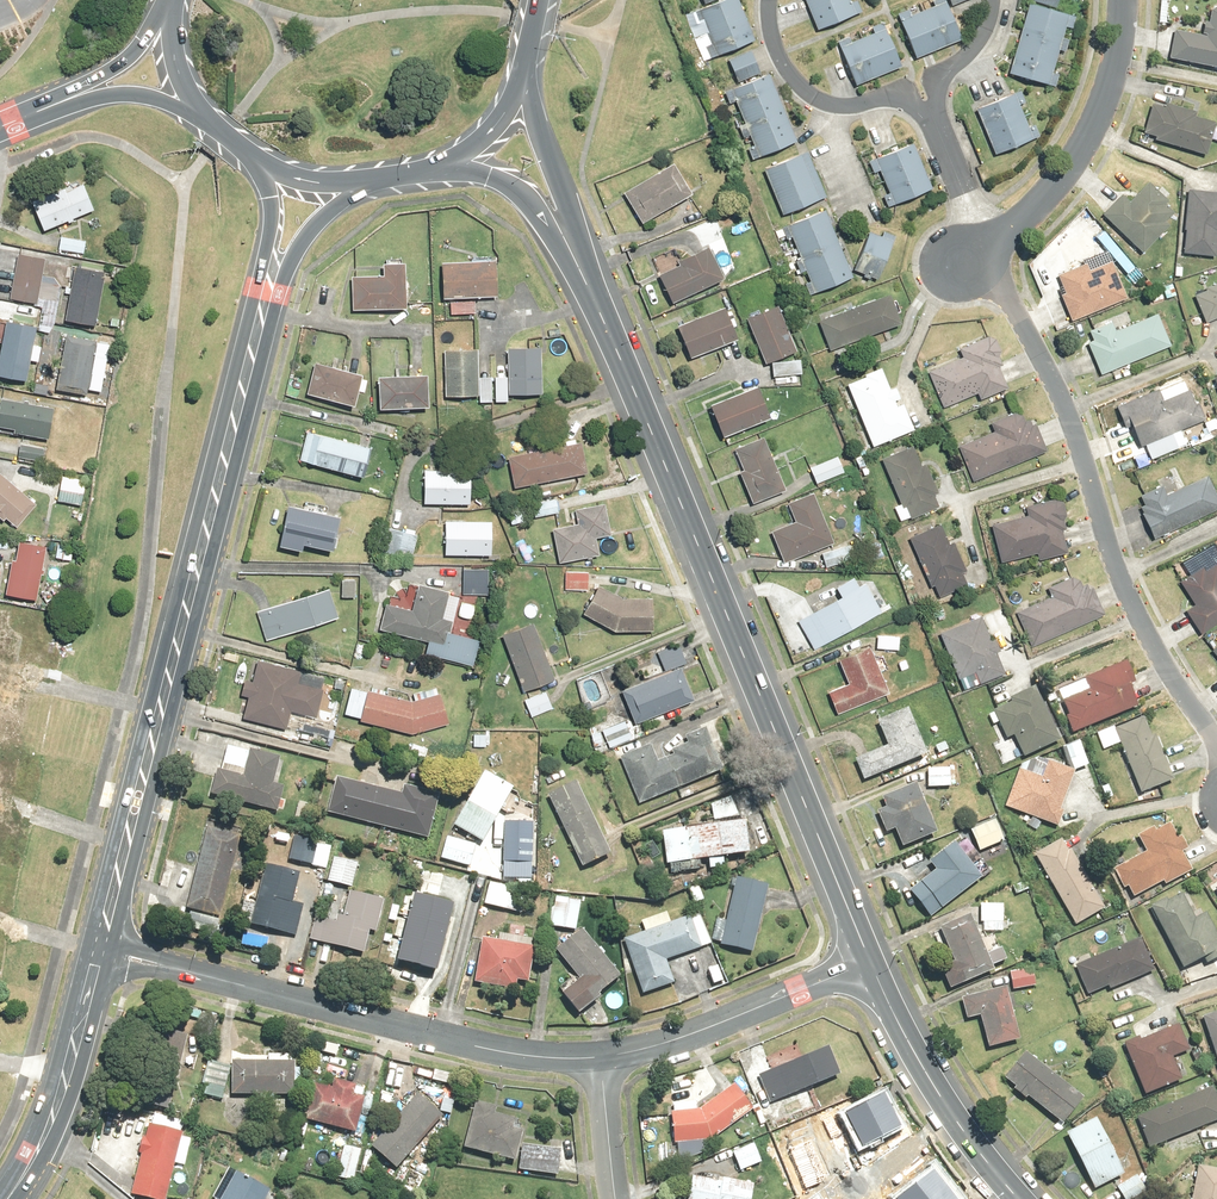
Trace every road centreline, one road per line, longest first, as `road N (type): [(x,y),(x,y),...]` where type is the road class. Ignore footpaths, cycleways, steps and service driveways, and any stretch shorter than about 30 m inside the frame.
road 1 (secondary): [(872,964),(566,239)]
road 2 (tertiary): [(104,930),(265,297)]
road 3 (residential): [(1216,752),(1114,567),(1063,401),(1006,294),(965,261)]
road 4 (residential): [(174,966),(510,1050),(600,1056)]
road 5 (residential): [(969,197),(952,186),(918,108),(906,100),(837,105),(797,82),(780,56),(769,0)]
road 6 (residential): [(600,1056),(648,1048),(872,964)]
road 7 (residential): [(1126,0),(1120,61),(1085,139),(1052,190),(995,242)]
road 8 (secondary): [(1020,1198),(980,1153),(917,1055),(872,964)]
road 9 (tertiary): [(8,1198),(57,1108),(95,966)]
road 10 (residential): [(995,0),(974,50),(939,101),(972,179)]
road 11 (secondary): [(525,90),(566,239)]
road 12 (tertiary): [(362,187),(303,243),(265,297)]
road 13 (tertiary): [(62,99),(131,55),(173,5)]
road 14 (residential): [(600,1056),(619,1198)]
road 15 (tertiary): [(265,297),(269,200),(252,158)]
road 16 (secondary): [(566,239),(509,185),(448,168)]
road 17 (tertiary): [(192,106),(140,93),(62,99)]

